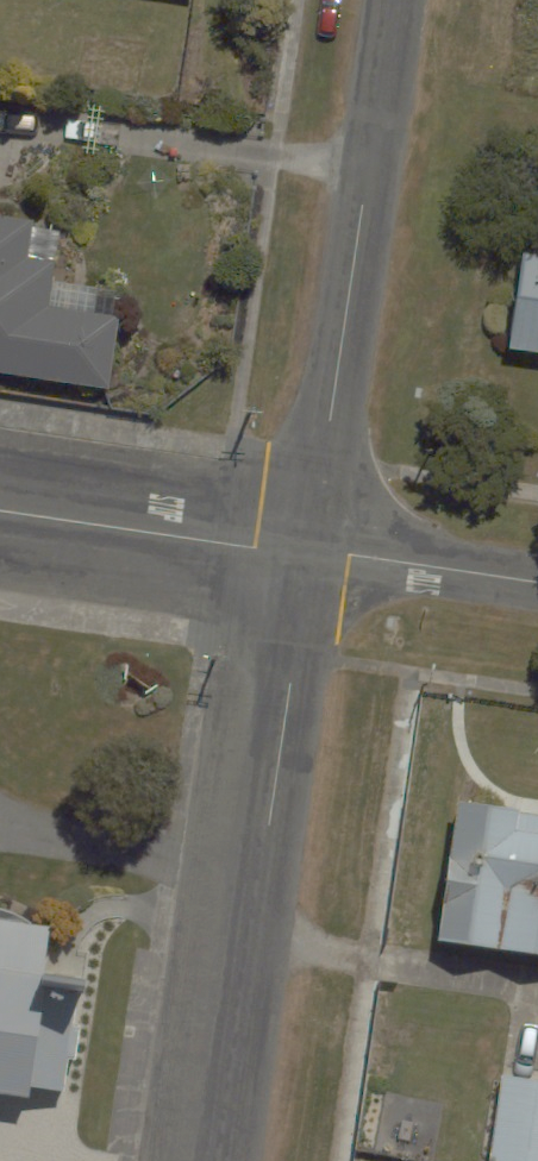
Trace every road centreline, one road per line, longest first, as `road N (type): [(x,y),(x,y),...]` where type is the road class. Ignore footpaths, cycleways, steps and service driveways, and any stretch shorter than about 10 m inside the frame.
road 1 (residential): [(224,1160),(310,552)]
road 2 (residential): [(310,552),(394,0)]
road 3 (residential): [(0,511),(310,552)]
road 4 (residential): [(310,552),(537,581)]

